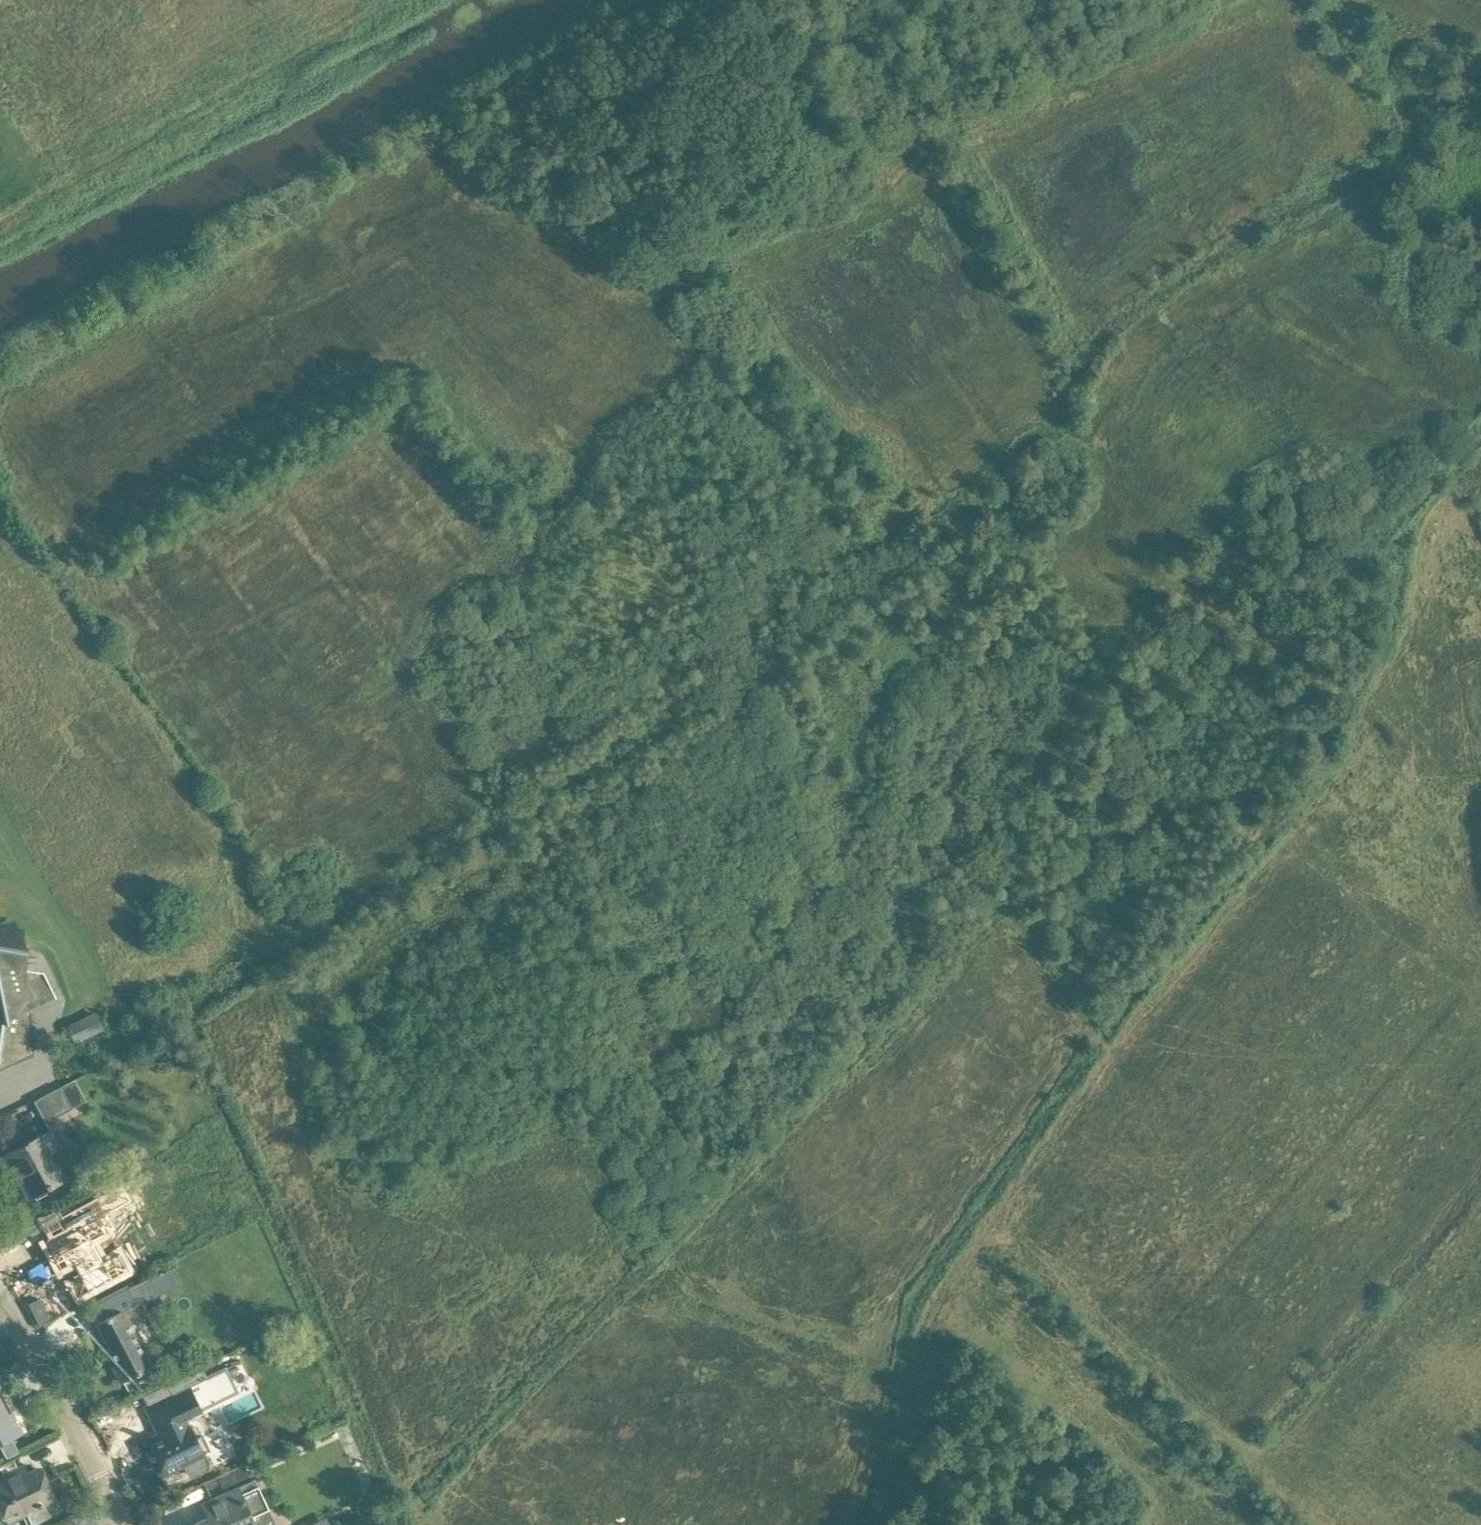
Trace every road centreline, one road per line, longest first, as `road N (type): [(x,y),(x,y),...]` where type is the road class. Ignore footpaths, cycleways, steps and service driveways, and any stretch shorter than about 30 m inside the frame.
road 1 (residential): [(122,1524),(21,1321),(0,1295)]

